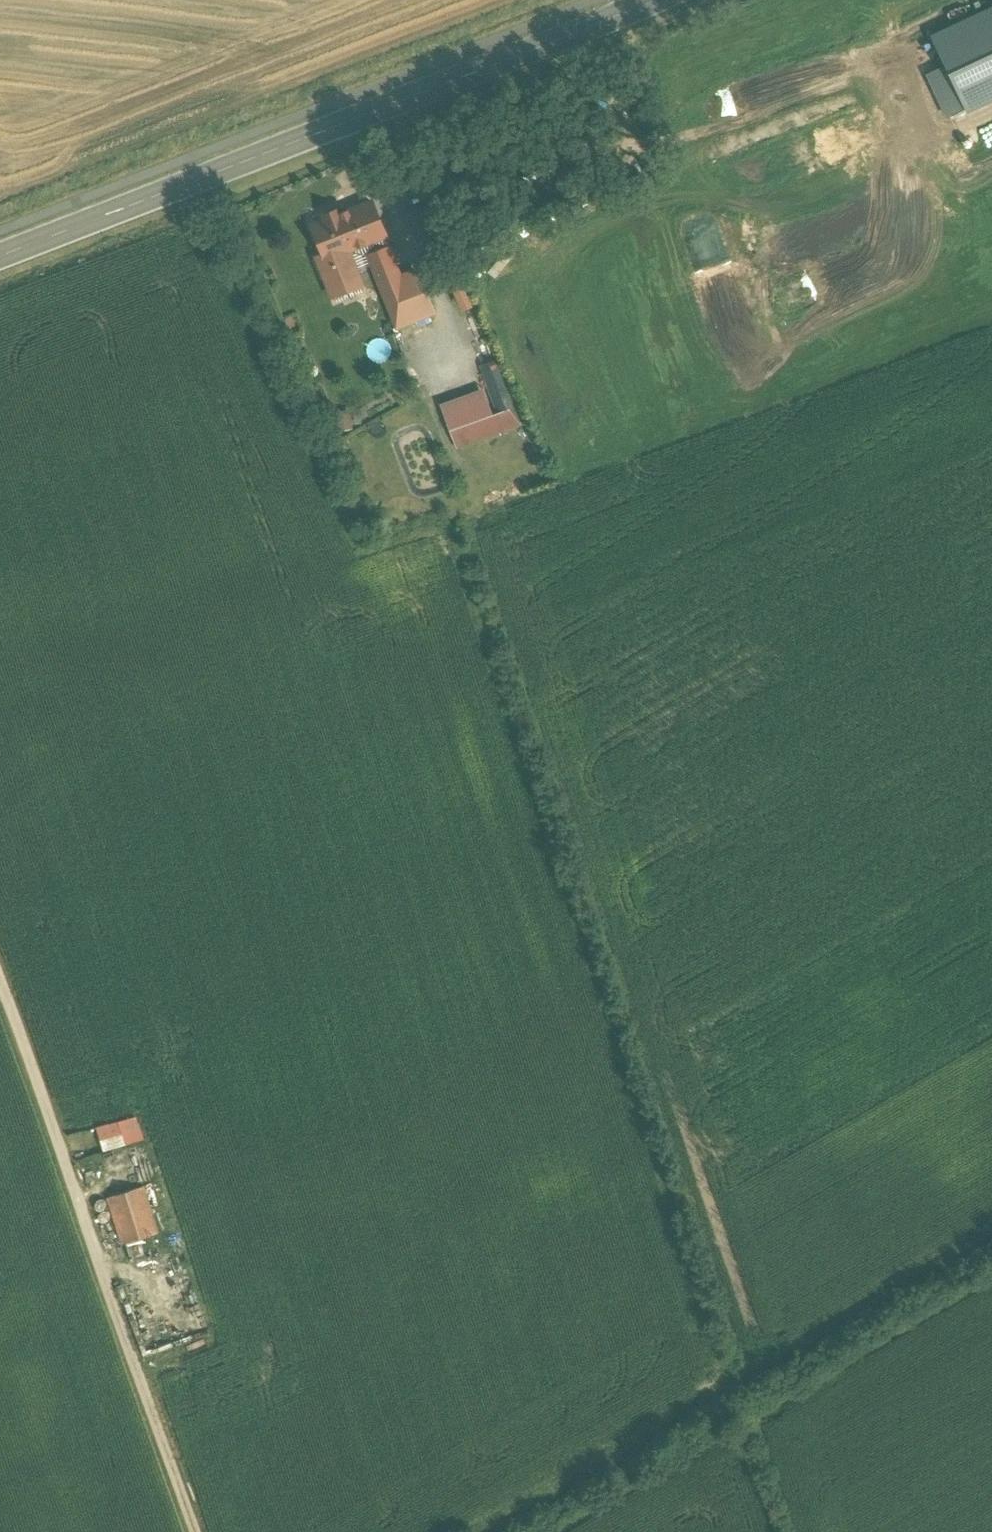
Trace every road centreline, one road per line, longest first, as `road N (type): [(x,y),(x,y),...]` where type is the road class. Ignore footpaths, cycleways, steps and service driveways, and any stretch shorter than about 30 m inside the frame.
road 1 (primary): [(0,259),(654,0)]

